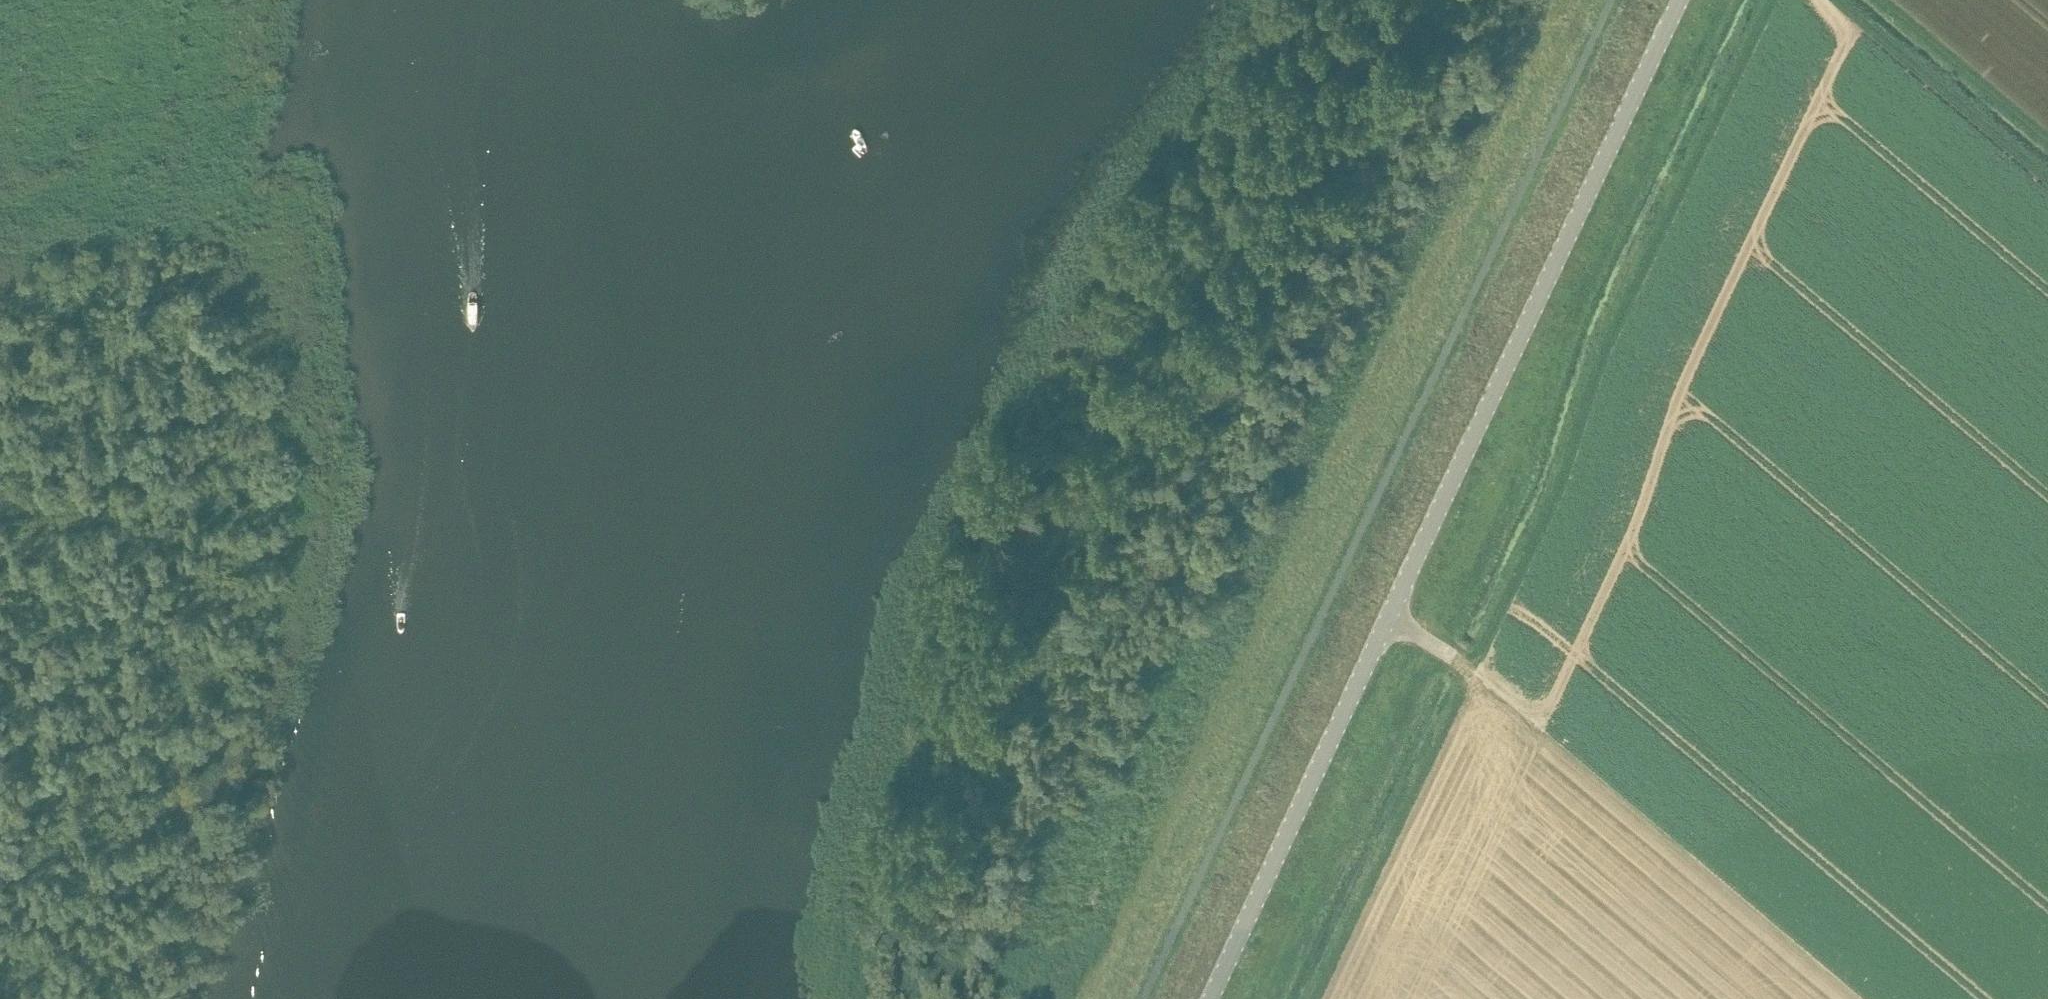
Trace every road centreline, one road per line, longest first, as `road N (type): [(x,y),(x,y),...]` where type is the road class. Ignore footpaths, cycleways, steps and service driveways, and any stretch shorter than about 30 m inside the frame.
road 1 (unclassified): [(1220,998),(1699,0)]

